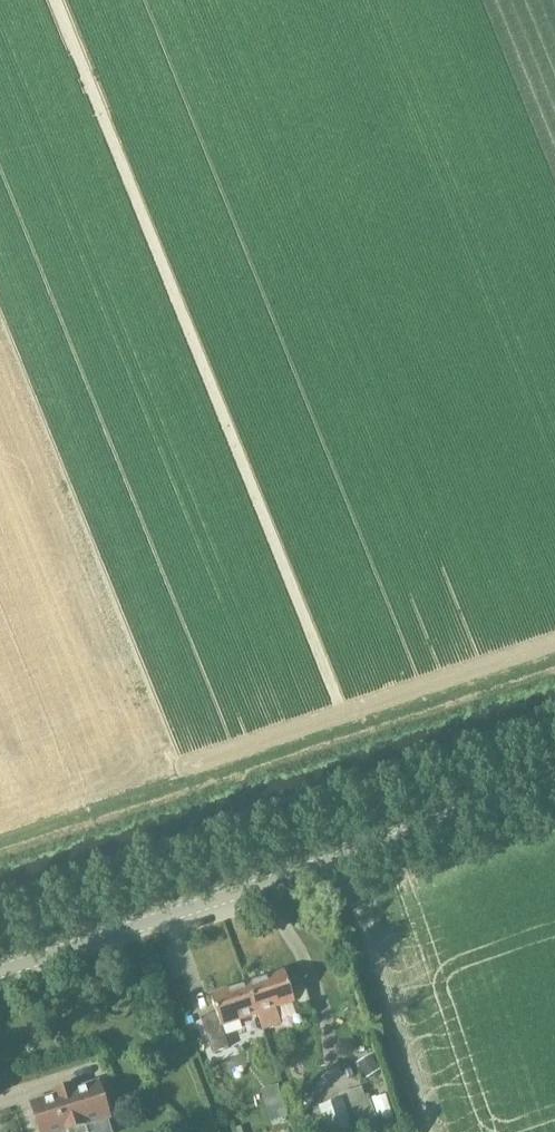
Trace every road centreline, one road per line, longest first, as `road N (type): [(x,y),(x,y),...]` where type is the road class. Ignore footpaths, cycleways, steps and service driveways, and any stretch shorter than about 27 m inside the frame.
road 1 (unclassified): [(0,969),(554,783)]

